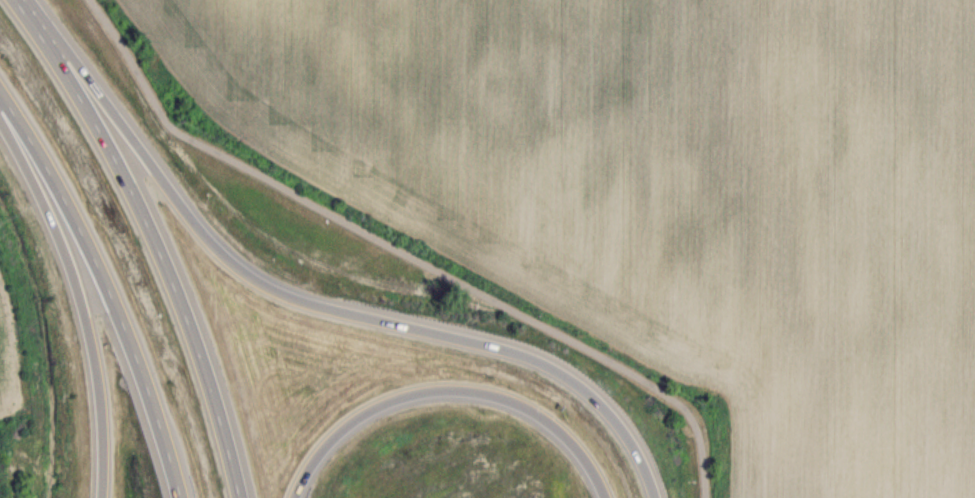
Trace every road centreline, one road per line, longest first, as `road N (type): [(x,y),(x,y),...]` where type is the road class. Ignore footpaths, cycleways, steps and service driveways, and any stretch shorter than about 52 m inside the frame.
road 1 (motorway): [(654,497),(605,409),(546,364),(289,297),(229,261),(50,28),(15,1)]
road 2 (motorway): [(239,497),(167,271),(102,137),(14,0)]
road 3 (motorway): [(0,88),(113,300),(179,497)]
road 4 (motorway): [(294,497),(317,454),(359,415),(433,389),(489,394),(543,417),(590,465),(606,497)]
road 5 (motorway): [(0,125),(78,289),(100,403),(101,497)]

